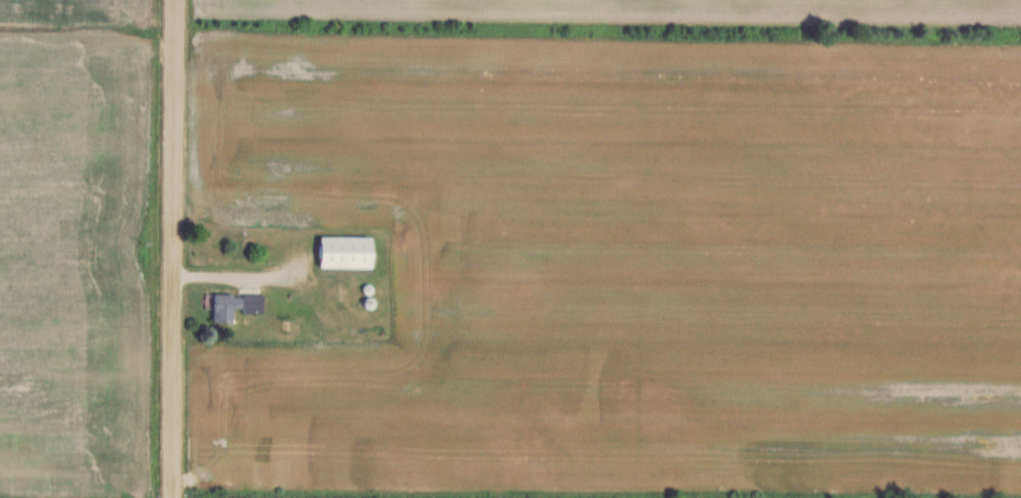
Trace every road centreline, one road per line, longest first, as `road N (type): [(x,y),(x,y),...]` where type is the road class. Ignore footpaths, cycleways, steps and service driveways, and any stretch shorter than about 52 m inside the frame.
road 1 (residential): [(180,497),(181,0)]

